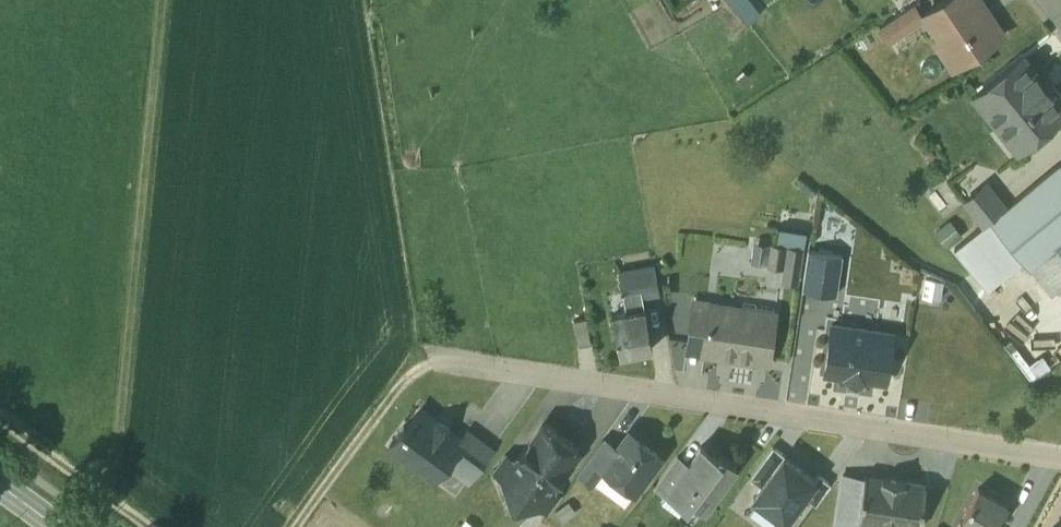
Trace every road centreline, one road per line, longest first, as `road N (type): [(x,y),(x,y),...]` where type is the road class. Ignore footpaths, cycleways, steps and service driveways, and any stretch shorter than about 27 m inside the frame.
road 1 (residential): [(1060,456),(448,363)]
road 2 (track): [(295,526),(404,384),(420,369),(448,363)]
road 3 (track): [(0,424),(141,526)]

